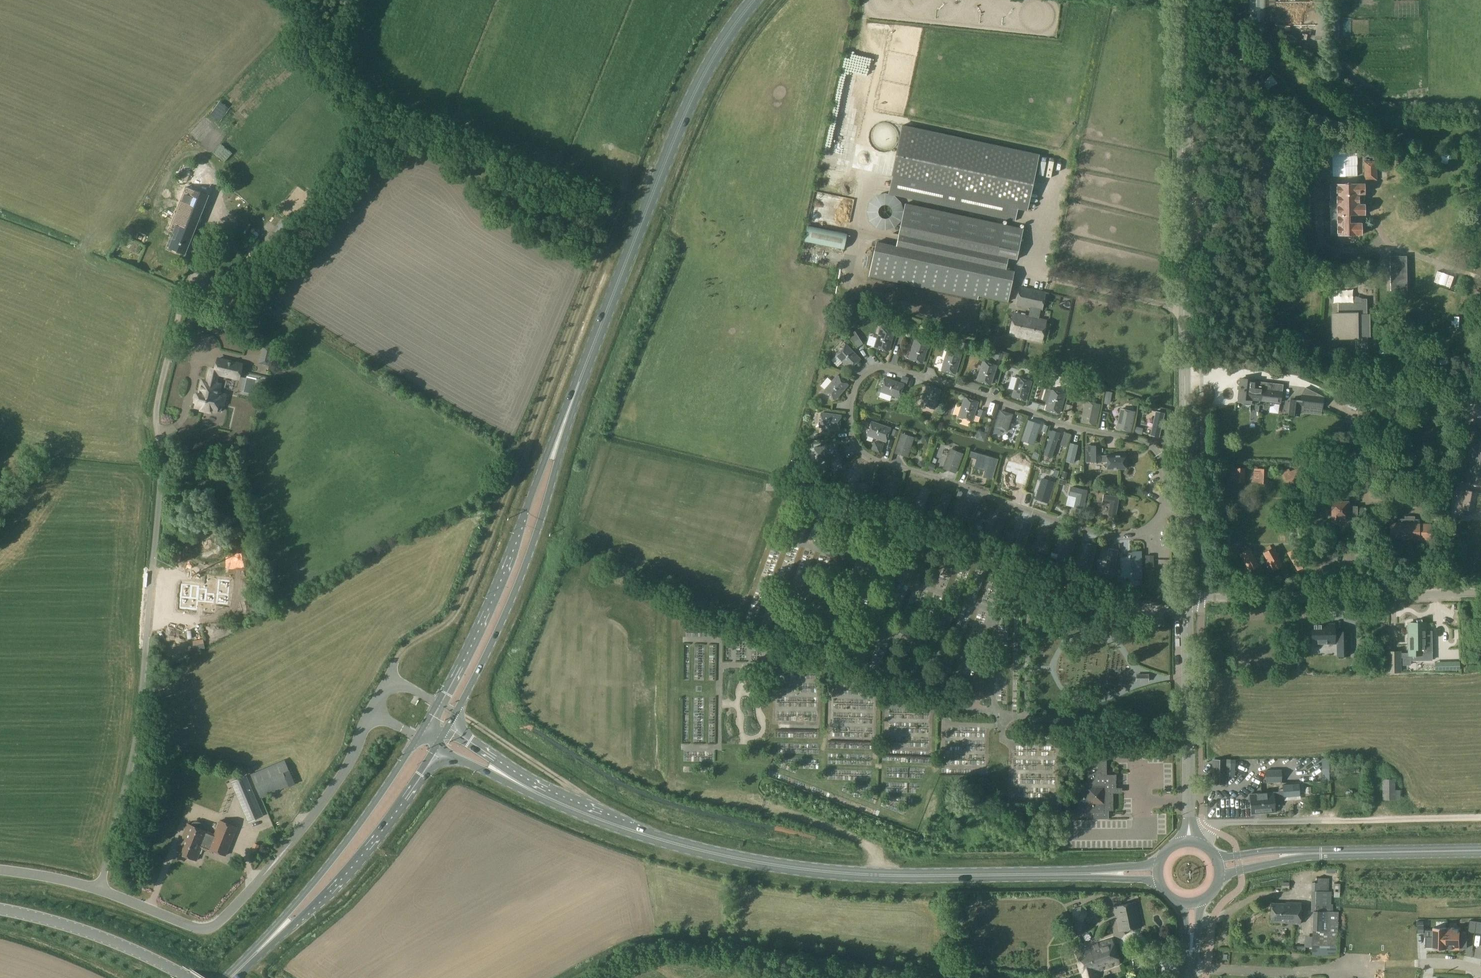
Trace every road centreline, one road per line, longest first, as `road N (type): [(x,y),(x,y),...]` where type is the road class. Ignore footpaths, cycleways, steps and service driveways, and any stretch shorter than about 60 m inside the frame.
road 1 (unclassified): [(102,890),(143,688),(164,485),(161,385),(188,294)]
road 2 (unclassified): [(1187,599),(1181,0)]
road 3 (track): [(626,193),(457,613),(404,648),(389,677)]
road 4 (primary): [(563,425),(698,85),(755,0)]
road 5 (secondary): [(655,837),(818,871),(1109,873)]
road 6 (unclassified): [(370,714),(322,802),(215,925),(196,928),(102,890)]
road 7 (primary): [(455,713),(528,558),(563,425)]
road 8 (primary): [(563,425),(439,703)]
road 9 (unclassified): [(1187,599),(1480,593)]
road 10 (primary): [(275,936),(334,884),(436,747)]
road 11 (primary): [(418,737),(275,936)]
road 12 (unclassified): [(1188,842),(1187,599)]
road 13 (secondary): [(436,747),(558,806),(655,837)]
road 14 (tertiary): [(189,977),(91,934),(0,908)]
road 15 (secondary): [(1480,850),(1293,854)]
road 16 (unclassified): [(606,813),(455,713)]
road 17 (secondary): [(606,813),(529,779),(447,728)]

